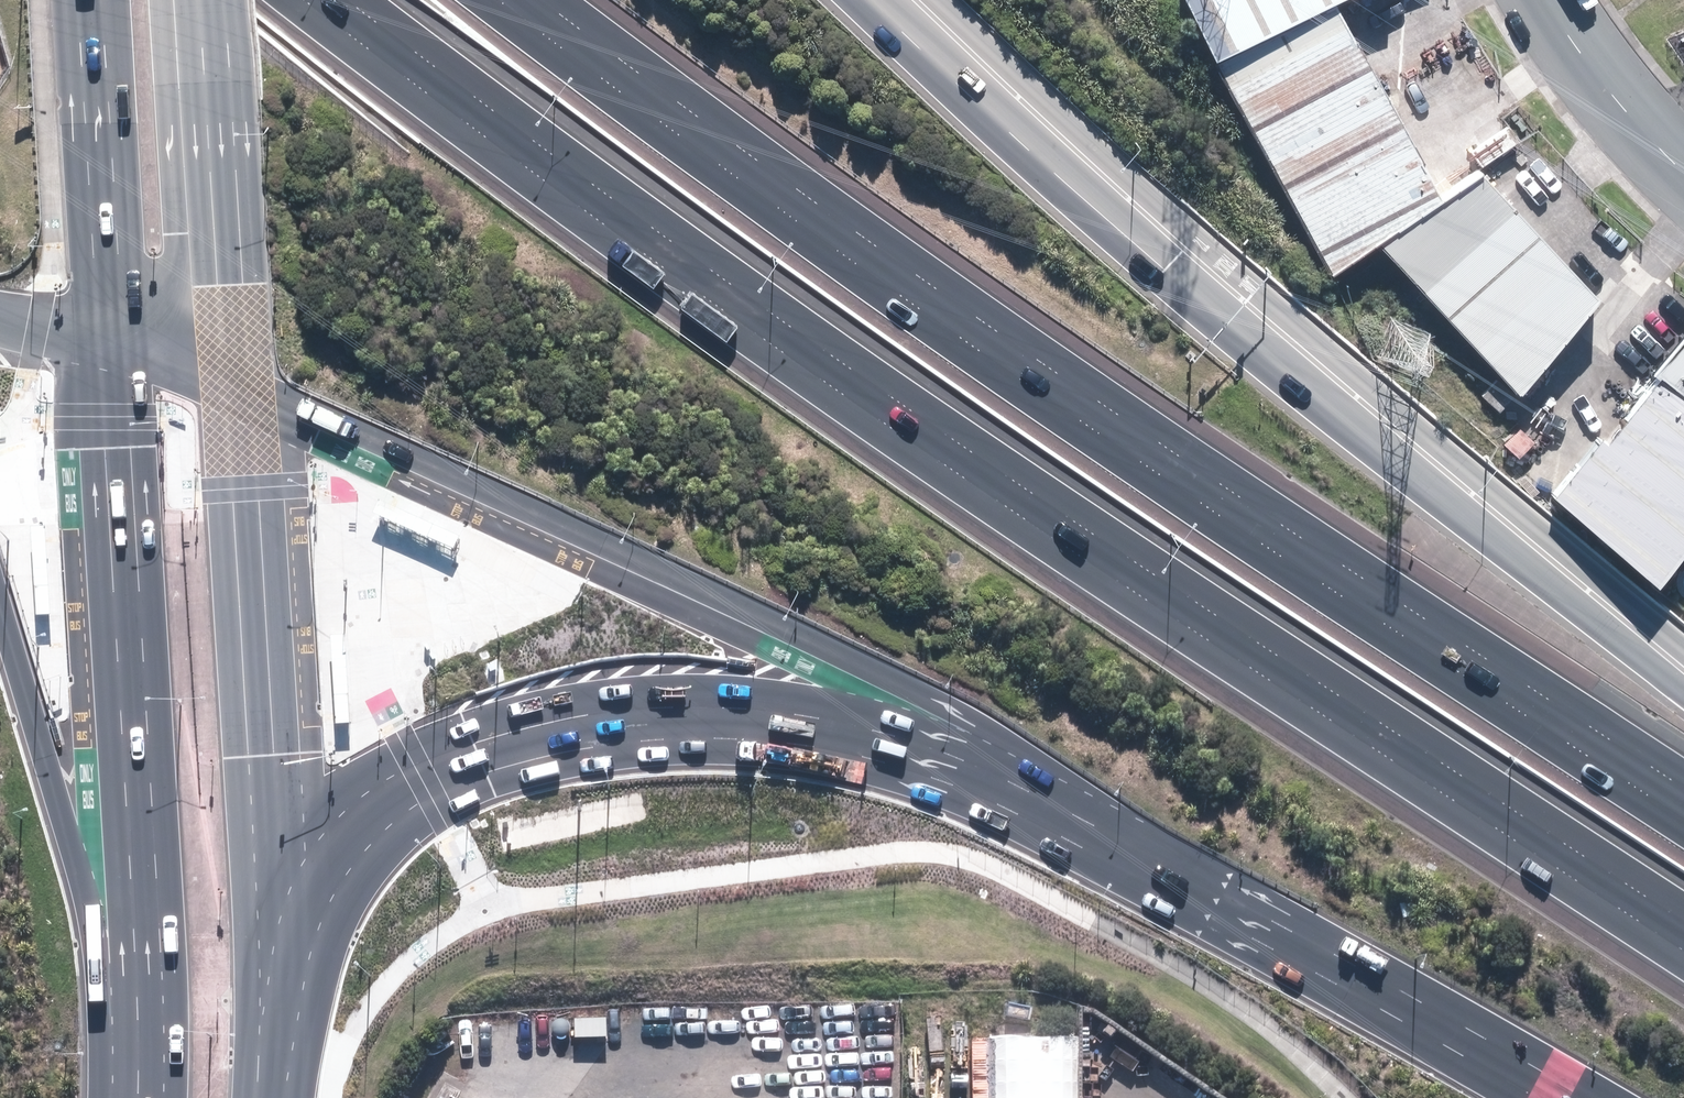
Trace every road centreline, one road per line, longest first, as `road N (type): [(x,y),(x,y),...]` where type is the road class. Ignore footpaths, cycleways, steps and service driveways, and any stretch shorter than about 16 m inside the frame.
road 1 (motorway): [(1683,955),(1170,622),(710,301),(306,0)]
road 2 (motorway): [(547,0),(815,204),(1255,507),(1683,787)]
road 3 (motorway): [(867,0),(1385,459),(1683,694)]
road 4 (motorway): [(1052,807),(963,727),(225,381)]
road 5 (motorway): [(1052,807),(839,745),(706,728),(593,731),(477,748),(417,771),(316,854),(259,961)]
road 6 (primary): [(162,1097),(160,930),(122,346)]
road 7 (motorway): [(1587,1097),(1307,938),(1052,807)]
road 8 (primary): [(225,381),(259,961)]
road 9 (motorway): [(135,1097),(97,934),(0,613)]
road 10 (primary): [(203,0),(225,381)]
road 11 (primary): [(122,346),(96,0)]
road 12 (unclassified): [(1683,174),(1637,127),(1545,0)]
road 13 (primary): [(259,961),(253,1097)]
road 14 (motorway): [(122,346),(0,315)]

